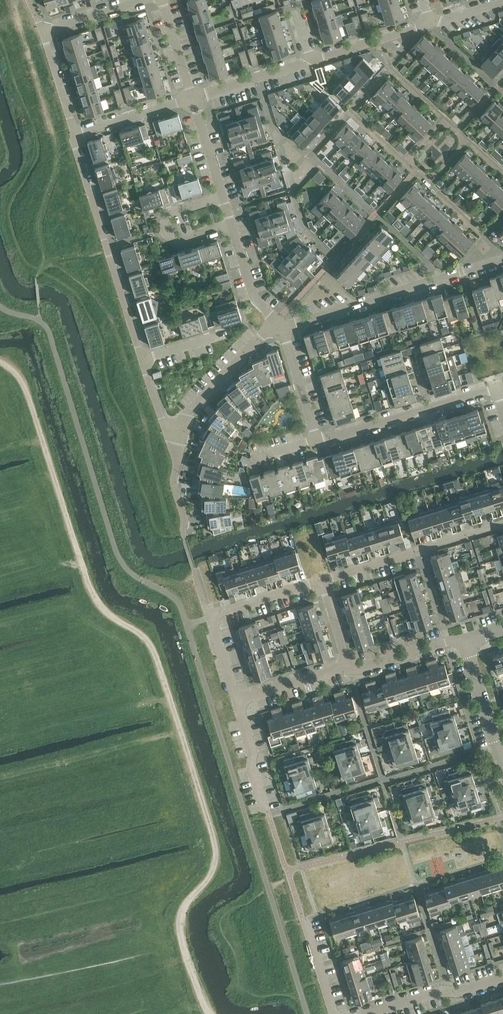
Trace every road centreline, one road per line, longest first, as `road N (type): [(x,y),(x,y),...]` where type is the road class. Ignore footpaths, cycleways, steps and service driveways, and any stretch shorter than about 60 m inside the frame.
road 1 (track): [(211,1013),(184,921),(216,868),(216,839),(159,664),(148,641),(95,599),(25,385),(0,362)]
road 2 (unclassified): [(146,360),(77,134)]
road 3 (unclassified): [(279,325),(502,260)]
road 4 (unclassified): [(77,134),(46,32),(158,0)]
road 5 (unclassified): [(318,441),(499,387)]
road 6 (residential): [(323,584),(502,527)]
road 7 (unclassified): [(178,429),(279,325)]
road 8 (unclassified): [(232,224),(170,236),(168,215),(225,199)]
road 9 (residential): [(372,1013),(502,980)]
road 10 (unclassified): [(502,762),(463,641)]
road 11 (unclassified): [(311,61),(431,21)]
road 12 (unclassified): [(193,99),(311,61)]
road 13 (residential): [(250,698),(241,710),(270,814)]
road 14 (unclassified): [(318,441),(279,325)]
road 15 (unclassified): [(77,134),(193,99)]

